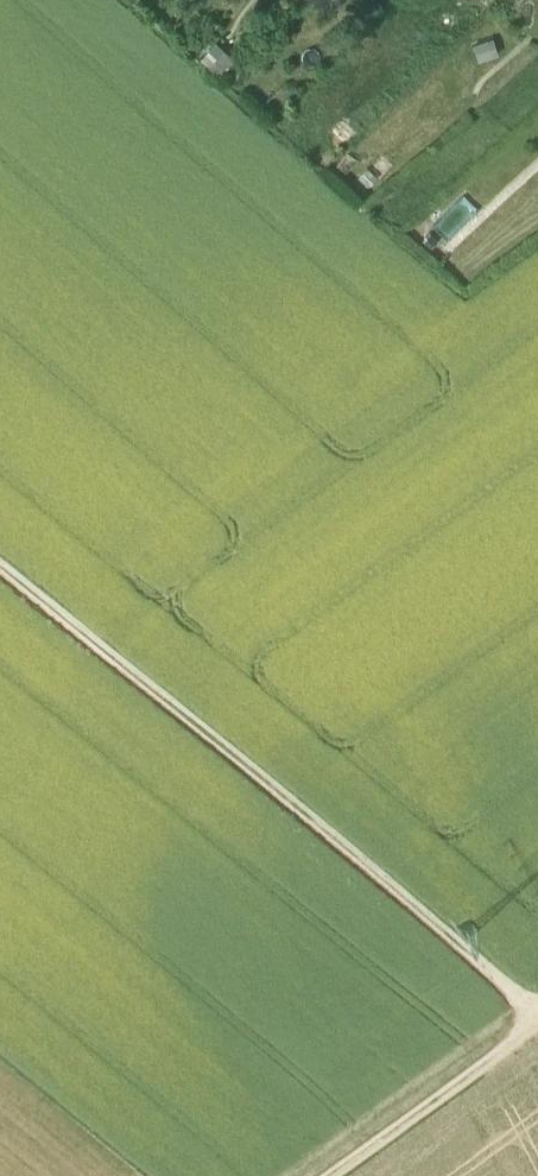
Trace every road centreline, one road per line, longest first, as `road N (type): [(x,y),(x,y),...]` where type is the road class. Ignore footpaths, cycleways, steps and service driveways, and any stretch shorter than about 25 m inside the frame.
road 1 (track): [(537,1012),(0,566)]
road 2 (track): [(537,1046),(354,1175)]

